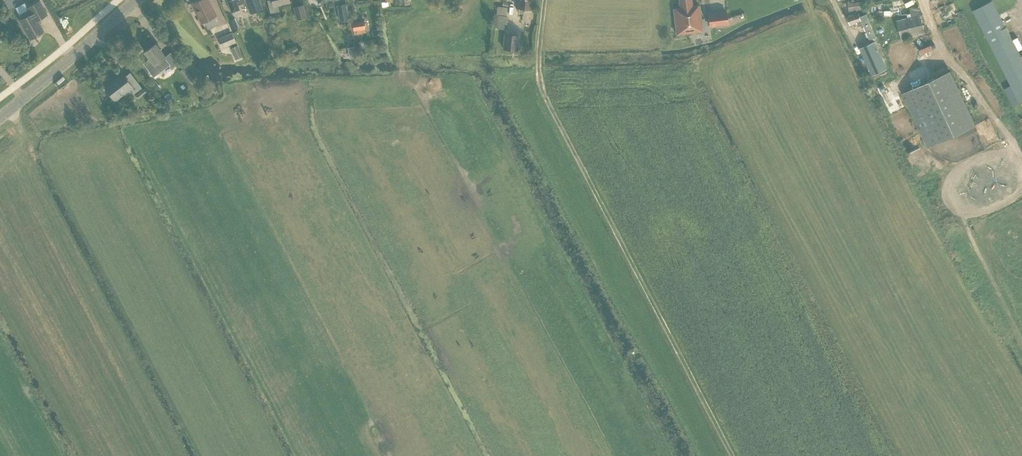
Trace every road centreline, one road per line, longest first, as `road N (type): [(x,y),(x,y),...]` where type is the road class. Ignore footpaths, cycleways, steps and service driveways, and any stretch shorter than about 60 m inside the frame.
road 1 (secondary): [(0,117),(136,0)]

